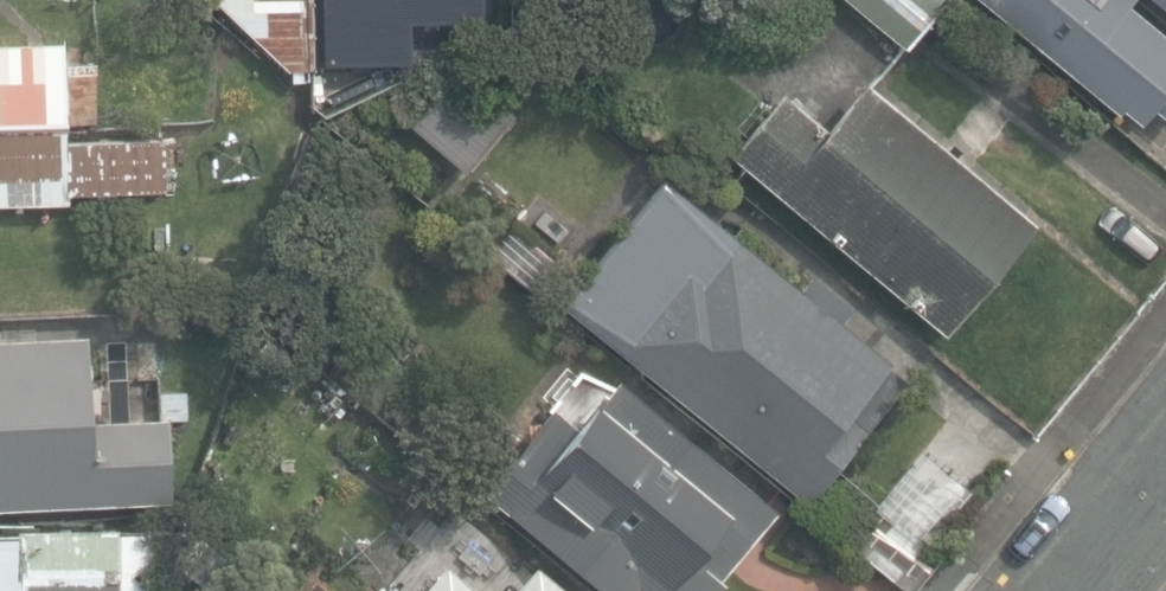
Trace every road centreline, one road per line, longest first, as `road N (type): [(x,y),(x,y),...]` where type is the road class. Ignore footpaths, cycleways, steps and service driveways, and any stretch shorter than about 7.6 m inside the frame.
road 1 (residential): [(1165,460),(1057,590)]

